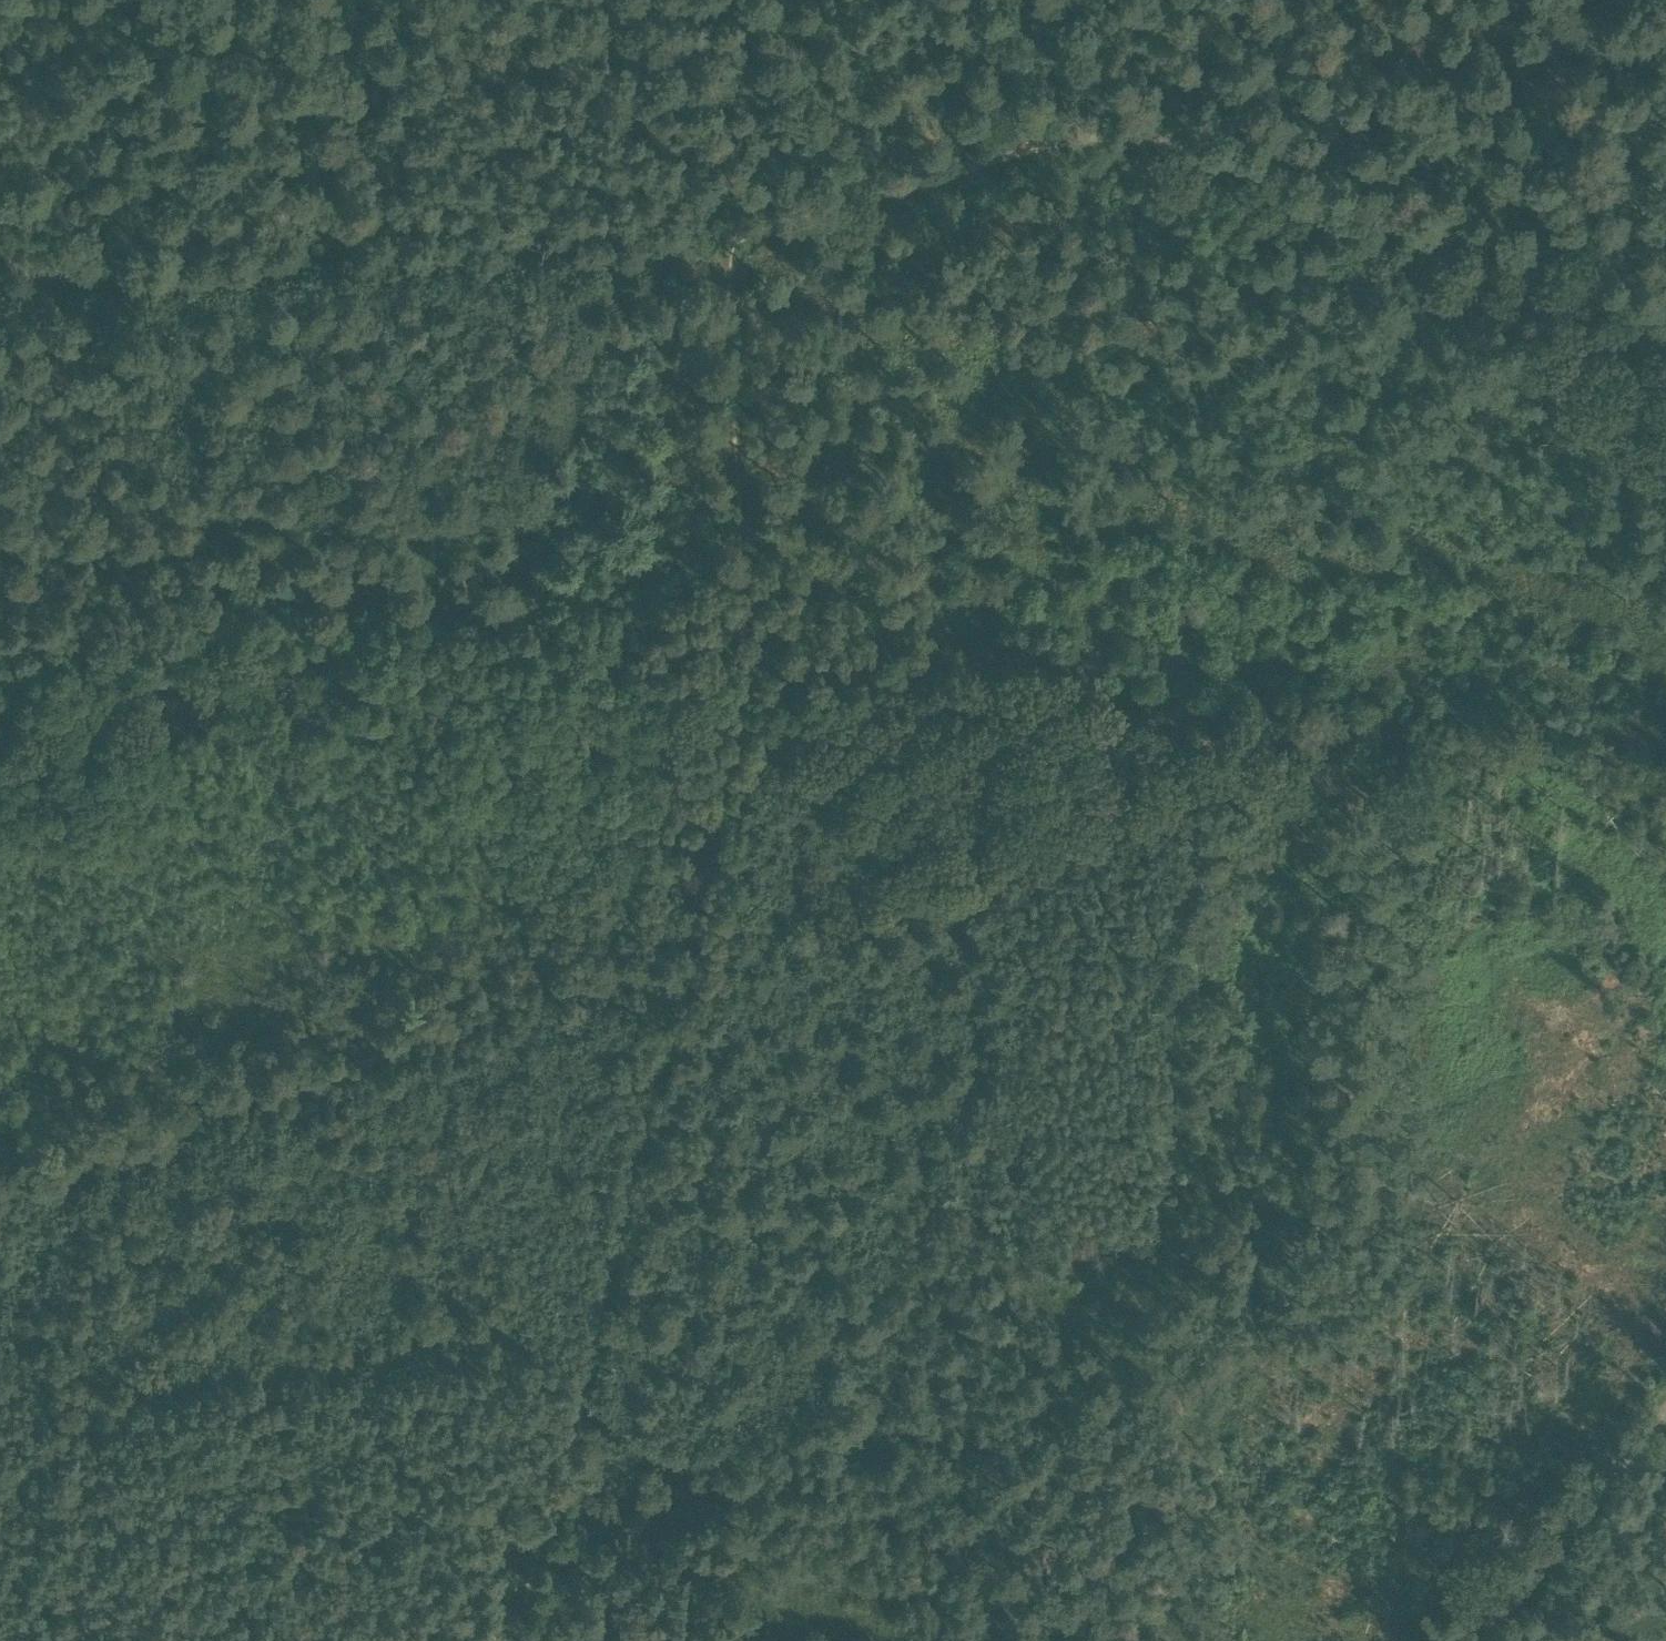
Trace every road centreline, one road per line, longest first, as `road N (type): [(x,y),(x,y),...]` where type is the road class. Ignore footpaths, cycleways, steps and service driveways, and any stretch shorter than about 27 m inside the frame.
road 1 (track): [(0,280),(727,239)]
road 2 (track): [(986,163),(1091,138),(1152,141),(1665,301)]
road 3 (unclassified): [(1464,1640),(1665,1405)]
road 4 (track): [(727,239),(986,163)]

